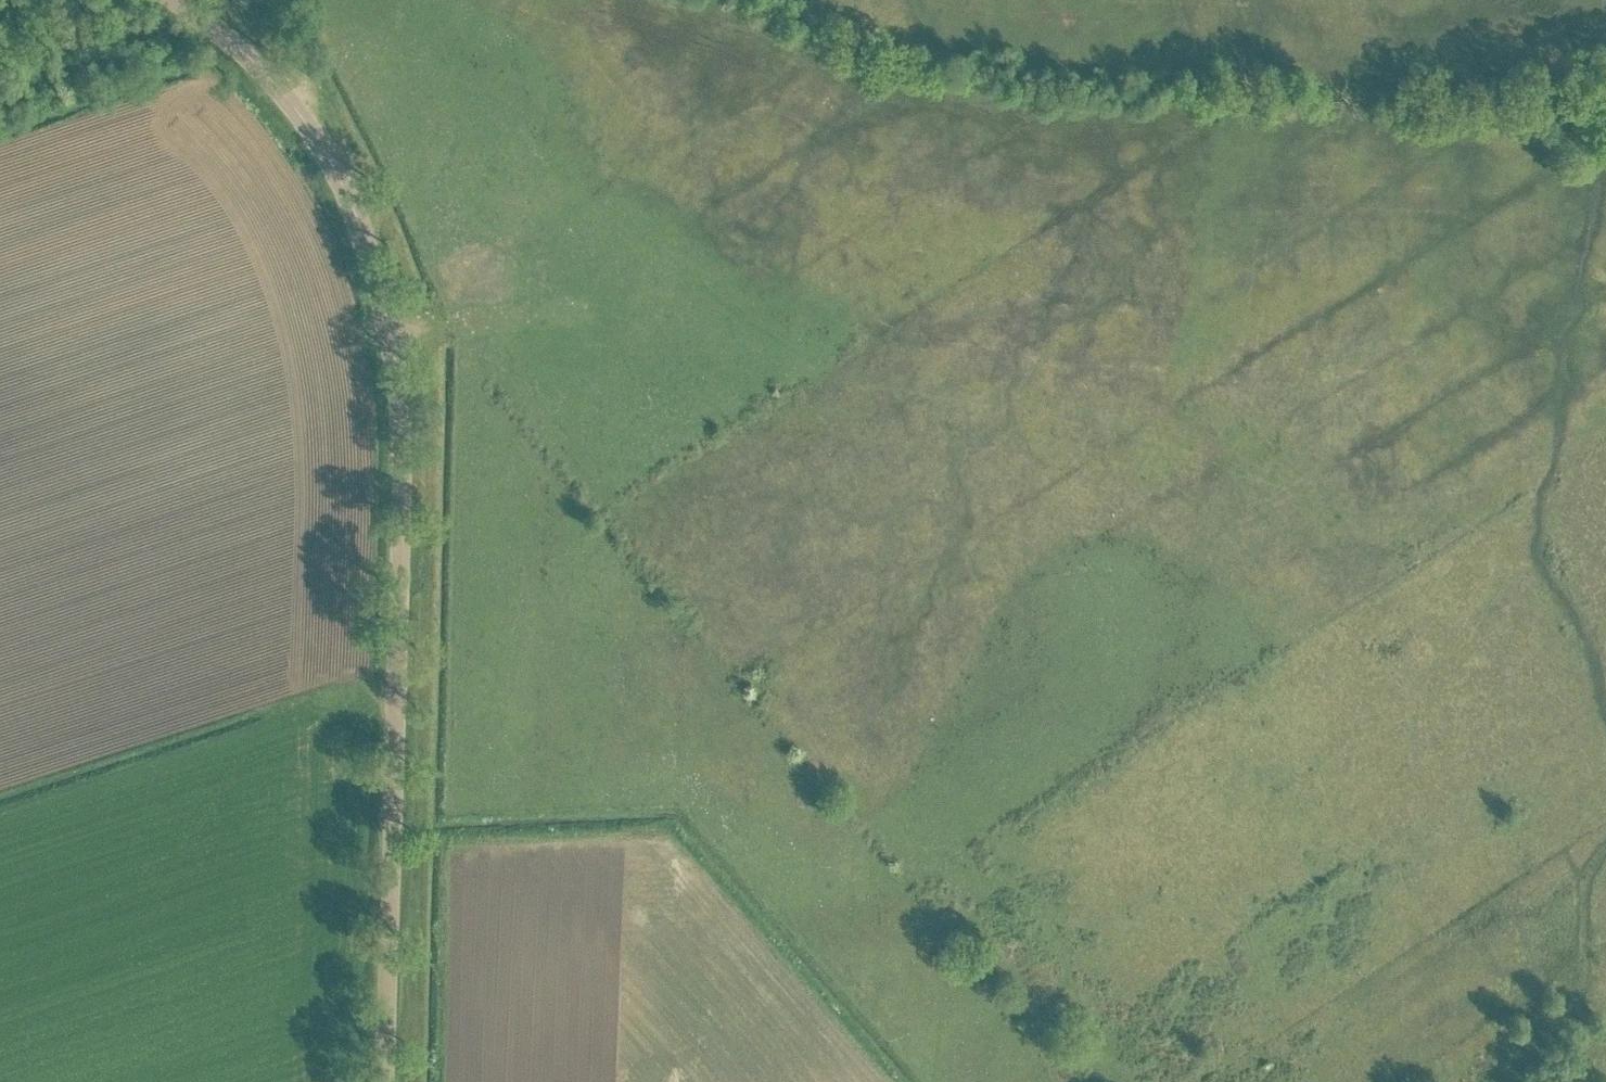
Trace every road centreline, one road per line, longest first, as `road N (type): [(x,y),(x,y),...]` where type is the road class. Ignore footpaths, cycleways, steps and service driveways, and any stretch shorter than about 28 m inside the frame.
road 1 (tertiary): [(382,1081),(399,500),(391,332),(368,246),(317,138),(269,76),(172,0)]
road 2 (track): [(0,84),(199,16)]

